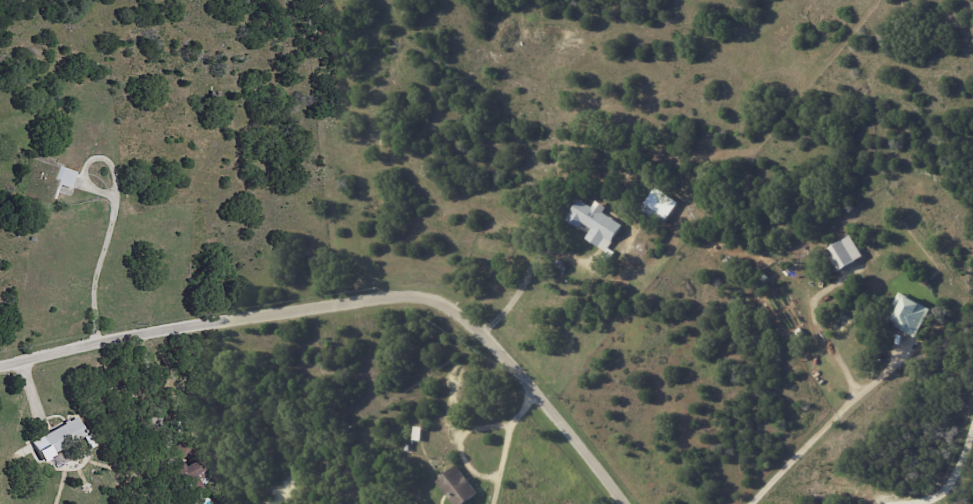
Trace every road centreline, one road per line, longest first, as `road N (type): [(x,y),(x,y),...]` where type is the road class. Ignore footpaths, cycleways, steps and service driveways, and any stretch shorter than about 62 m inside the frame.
road 1 (residential): [(0,376),(163,339),(304,320),(408,307),(456,316),(516,371),(627,503)]

